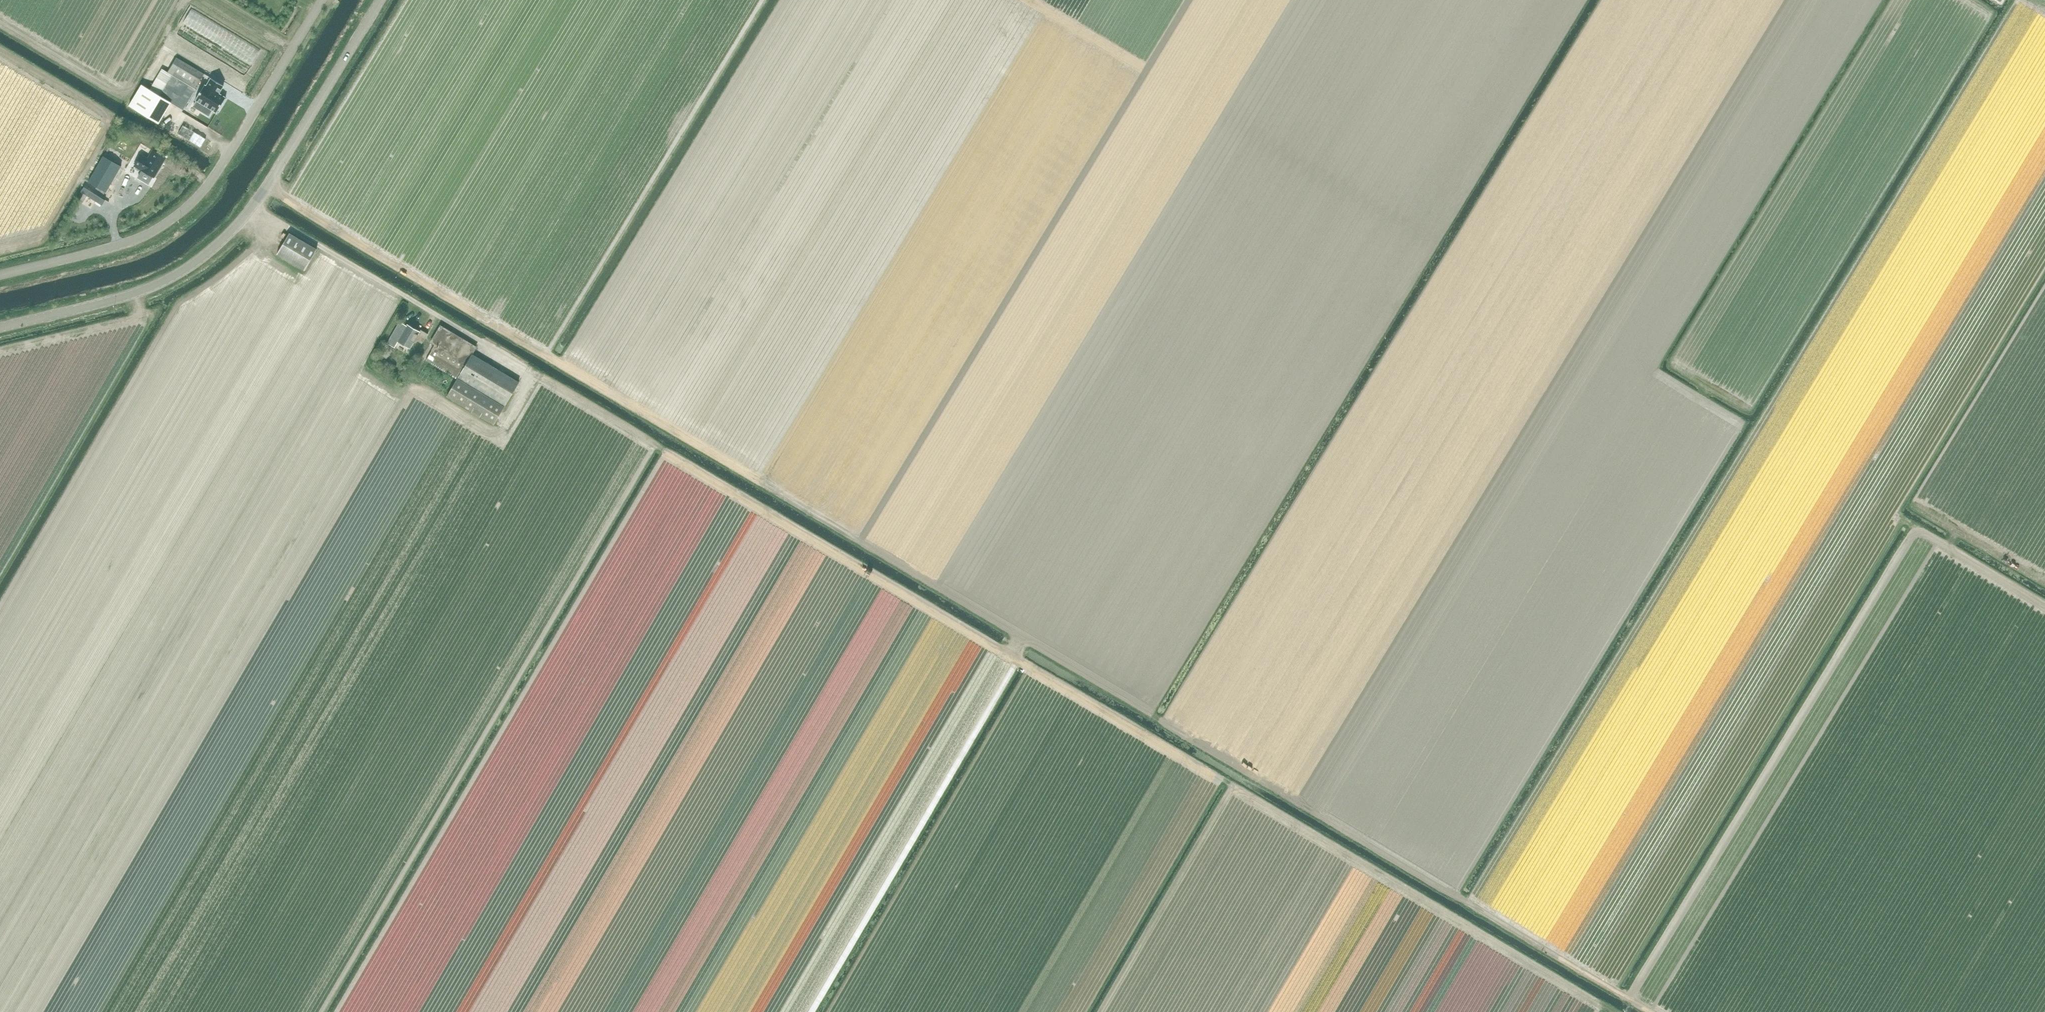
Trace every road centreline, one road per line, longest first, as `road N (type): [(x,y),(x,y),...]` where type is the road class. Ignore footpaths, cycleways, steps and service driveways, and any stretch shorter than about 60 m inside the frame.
road 1 (unclassified): [(0,327),(147,289),(221,242),(267,186),(382,0)]
road 2 (unclassified): [(0,275),(119,246),(171,221),(220,169),(324,0)]

